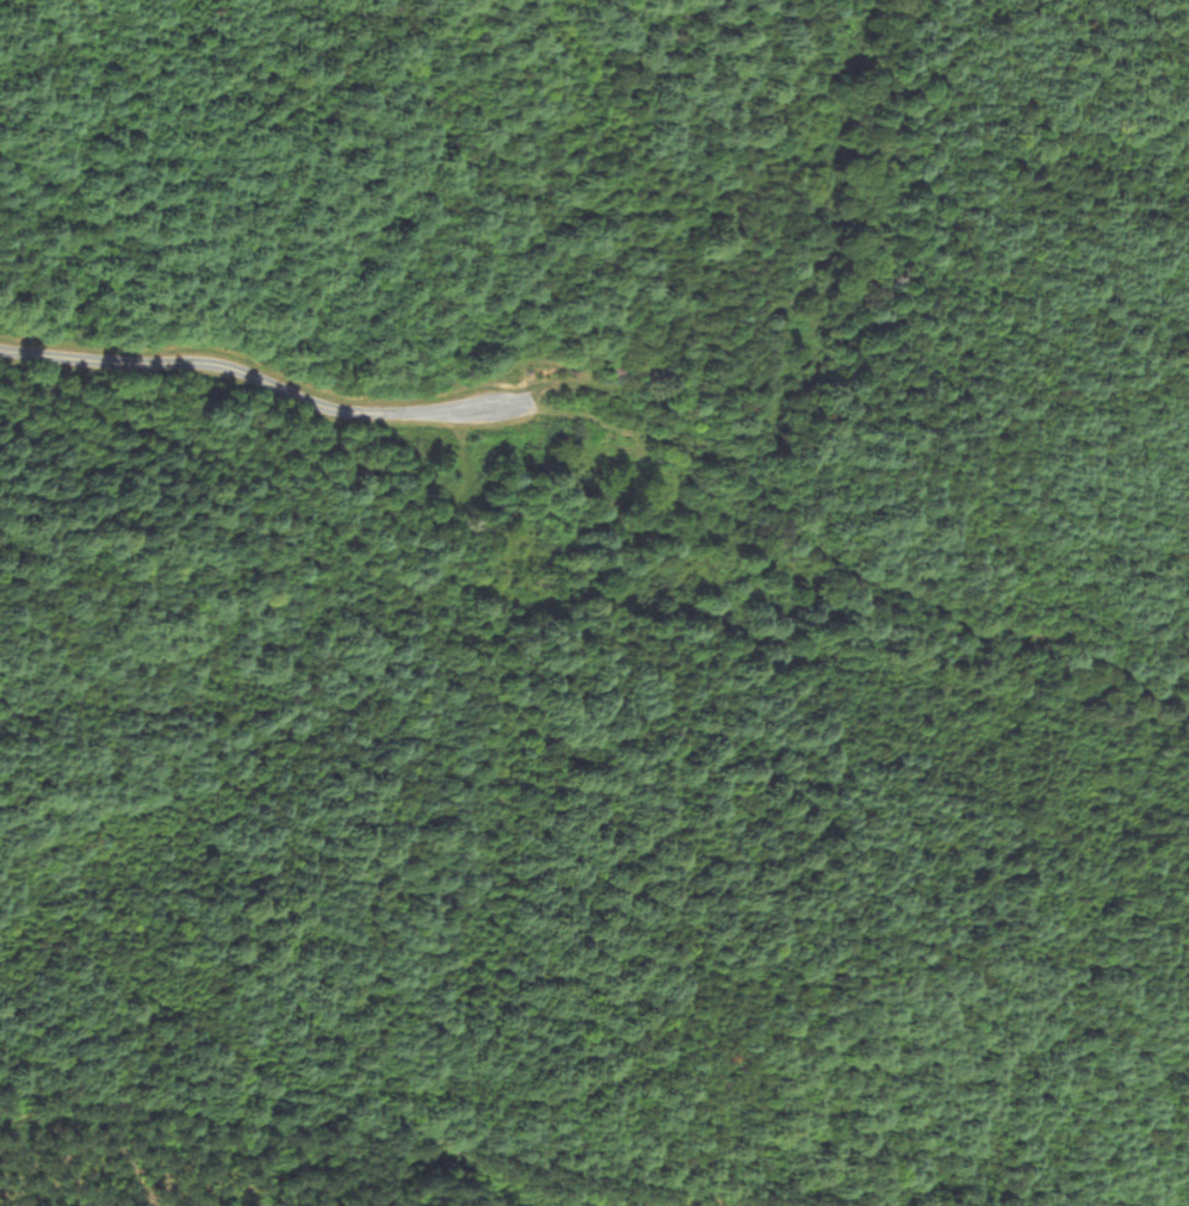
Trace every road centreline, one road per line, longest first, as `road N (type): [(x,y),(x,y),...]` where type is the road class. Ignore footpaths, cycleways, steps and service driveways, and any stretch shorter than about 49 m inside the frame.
road 1 (track): [(1188,708),(1110,679),(1065,638),(954,620),(849,564),(671,446),(516,404)]
road 2 (residential): [(516,404),(416,414),(333,409),(212,363),(0,349)]

